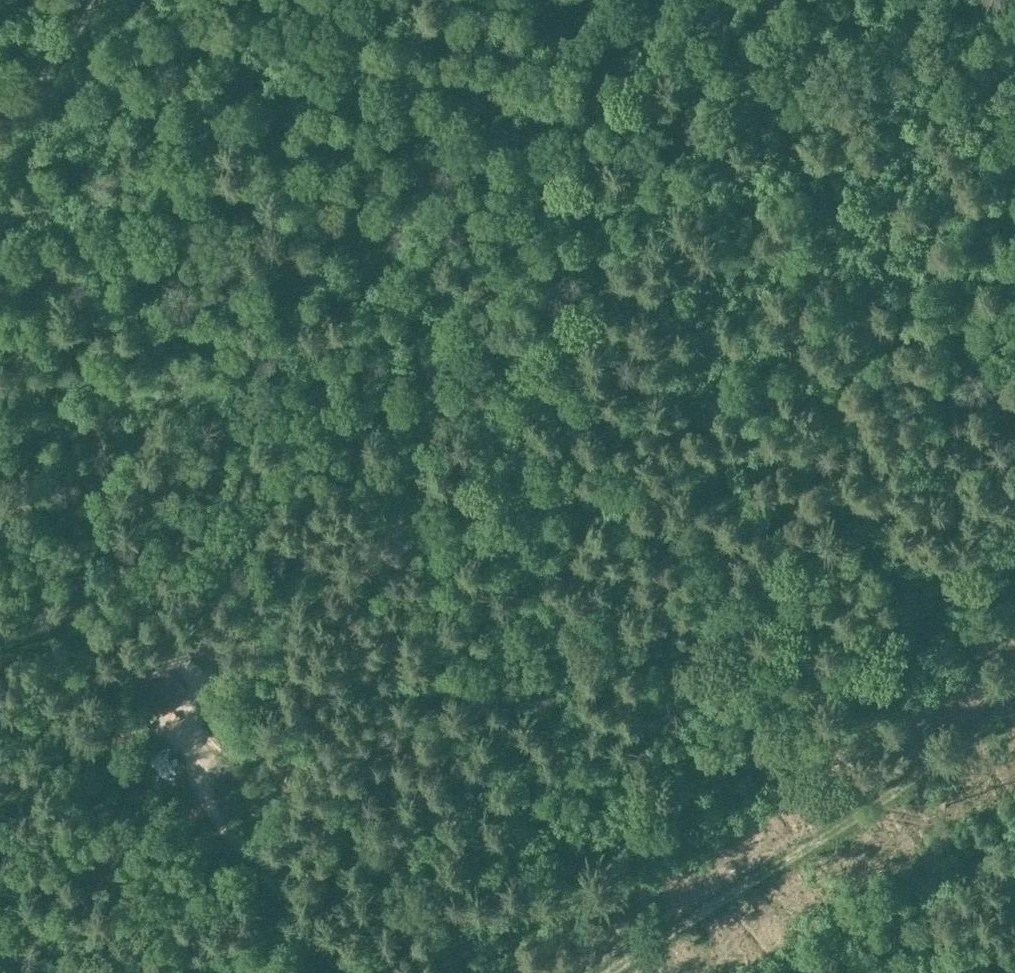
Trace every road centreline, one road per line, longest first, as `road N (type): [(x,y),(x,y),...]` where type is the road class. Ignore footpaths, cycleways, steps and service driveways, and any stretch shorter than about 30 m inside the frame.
road 1 (track): [(605,972),(905,781),(1014,699)]
road 2 (track): [(342,972),(222,826),(180,756),(173,715)]
road 3 (track): [(0,127),(98,0)]

